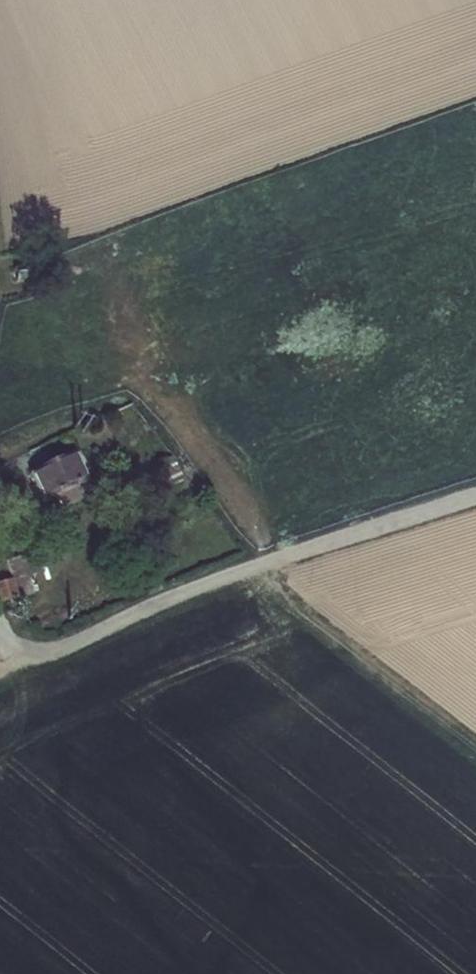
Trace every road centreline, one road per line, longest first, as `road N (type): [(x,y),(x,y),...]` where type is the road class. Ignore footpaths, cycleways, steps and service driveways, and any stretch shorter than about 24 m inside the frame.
road 1 (track): [(0,667),(154,598),(475,493)]

